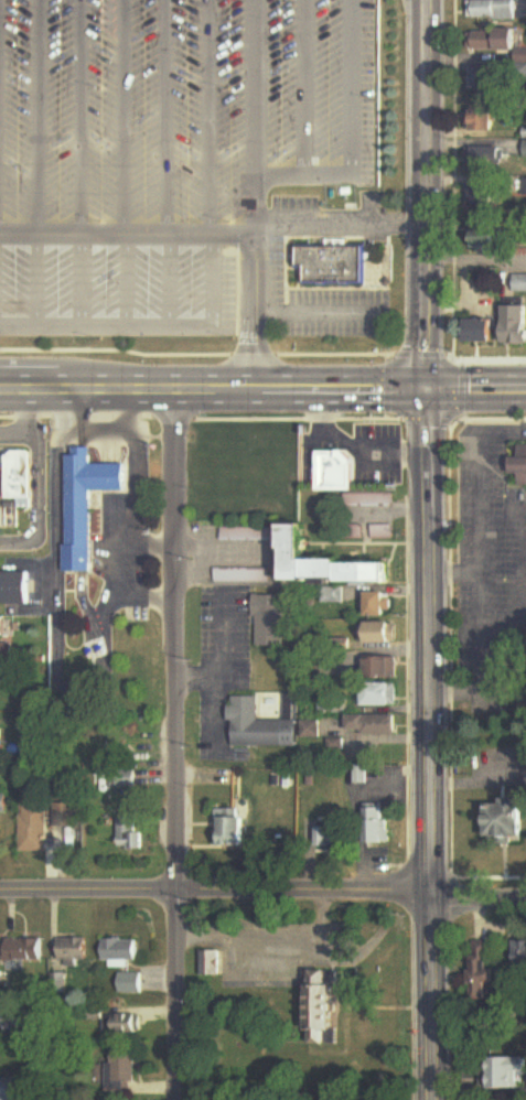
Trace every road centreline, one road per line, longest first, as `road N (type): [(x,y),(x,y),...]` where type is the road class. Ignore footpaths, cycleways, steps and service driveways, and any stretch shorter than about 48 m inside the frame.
road 1 (residential): [(170,395),(181,1099)]
road 2 (secondary): [(421,392),(431,886)]
road 3 (residential): [(431,886),(0,896)]
road 4 (primary): [(421,392),(0,399)]
road 5 (tertiary): [(421,392),(420,0)]
road 6 (secondary): [(431,886),(433,1099)]

